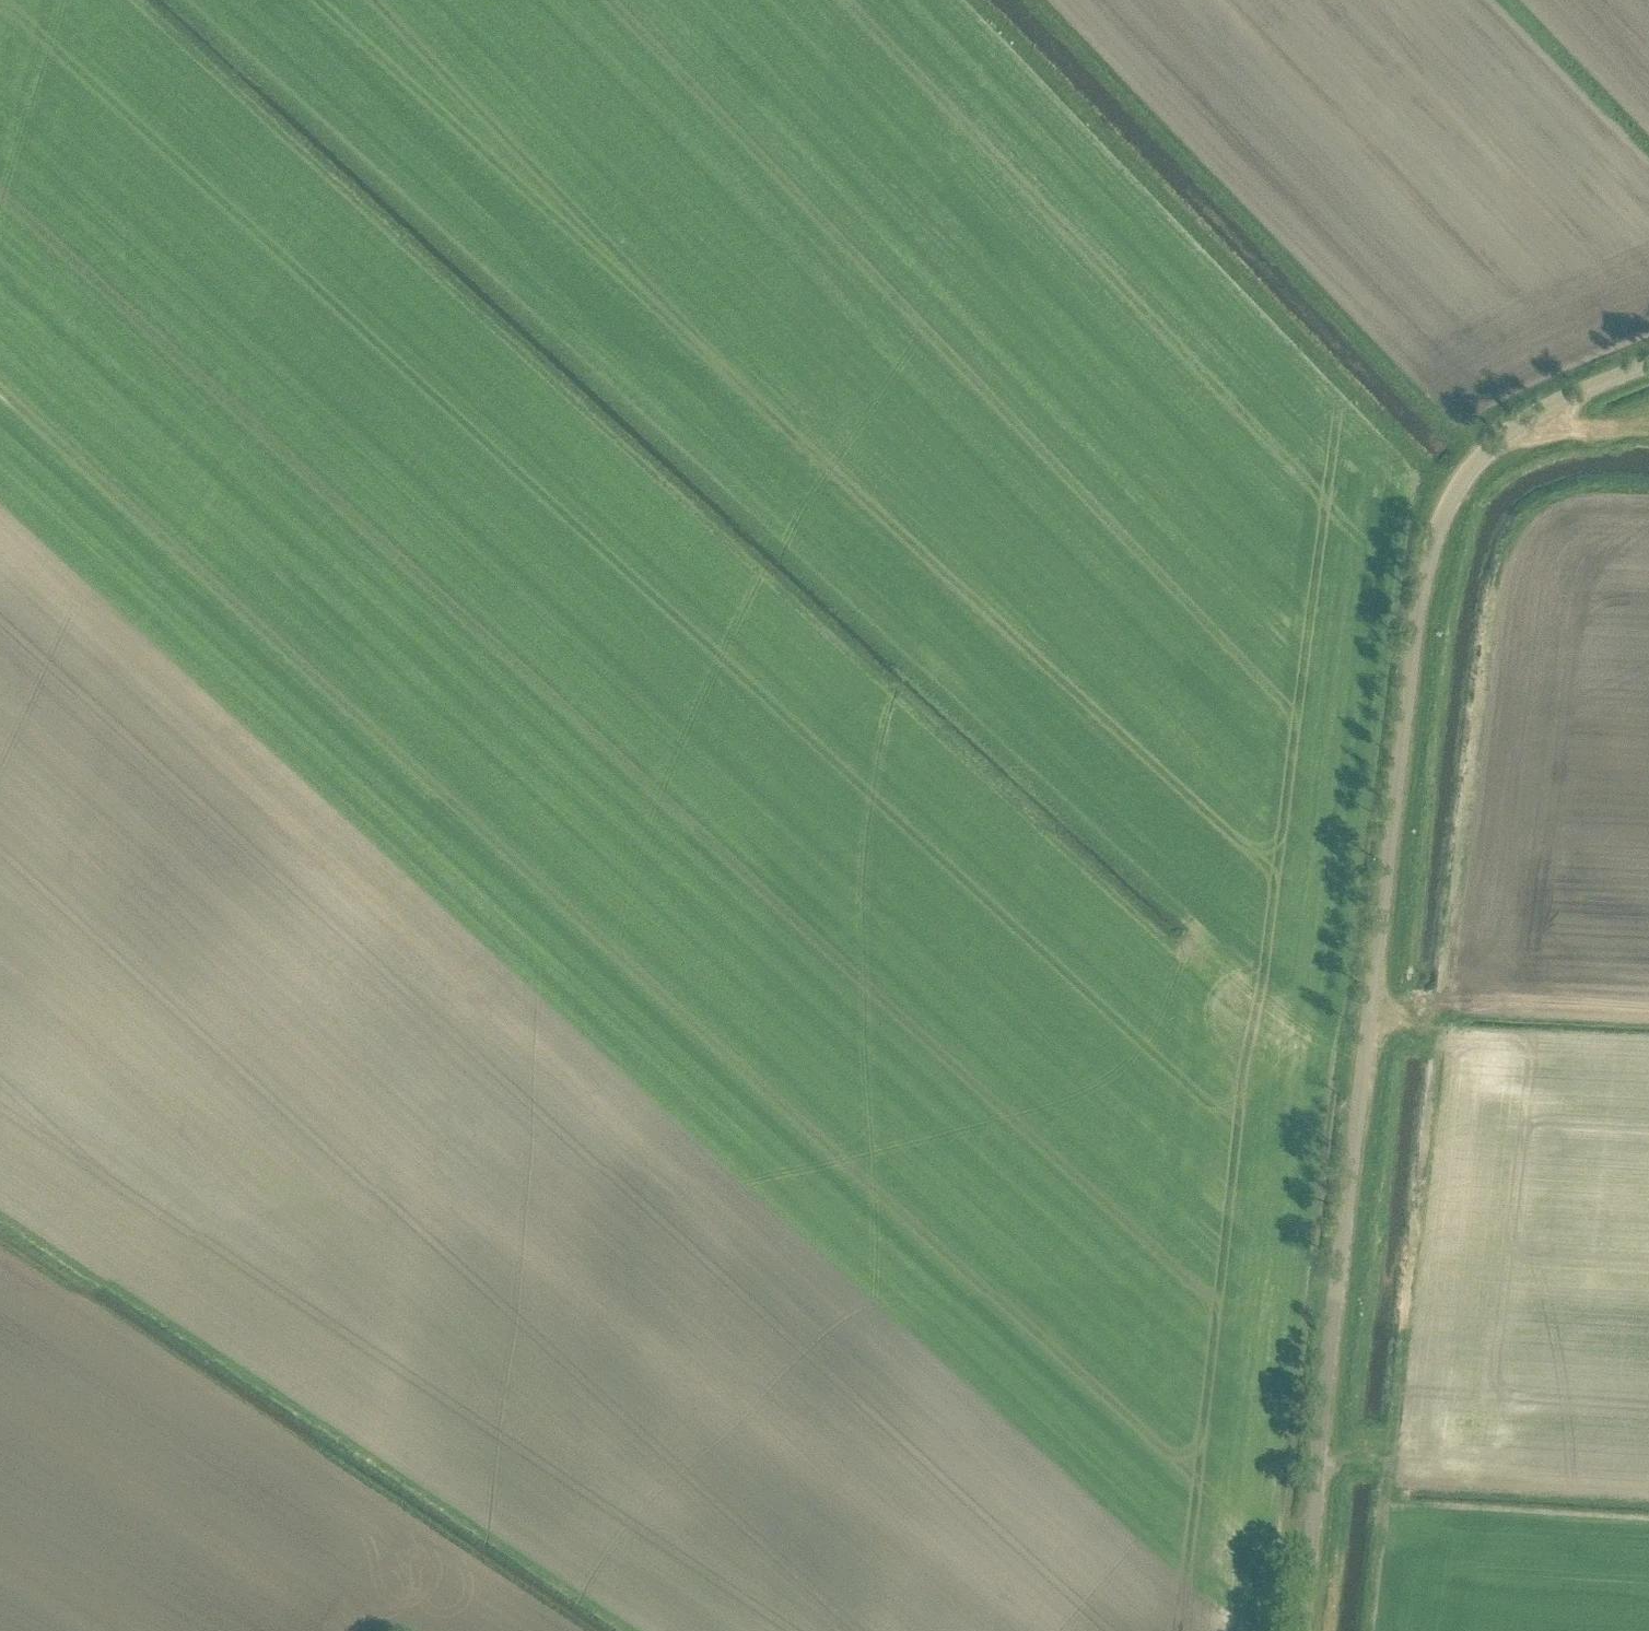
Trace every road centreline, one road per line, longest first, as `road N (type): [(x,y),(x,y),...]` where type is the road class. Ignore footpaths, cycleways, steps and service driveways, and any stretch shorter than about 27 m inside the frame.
road 1 (unclassified): [(1307,1630),(1313,1491),(1422,568),(1455,479),(1509,424),(1550,394),(1648,356)]

